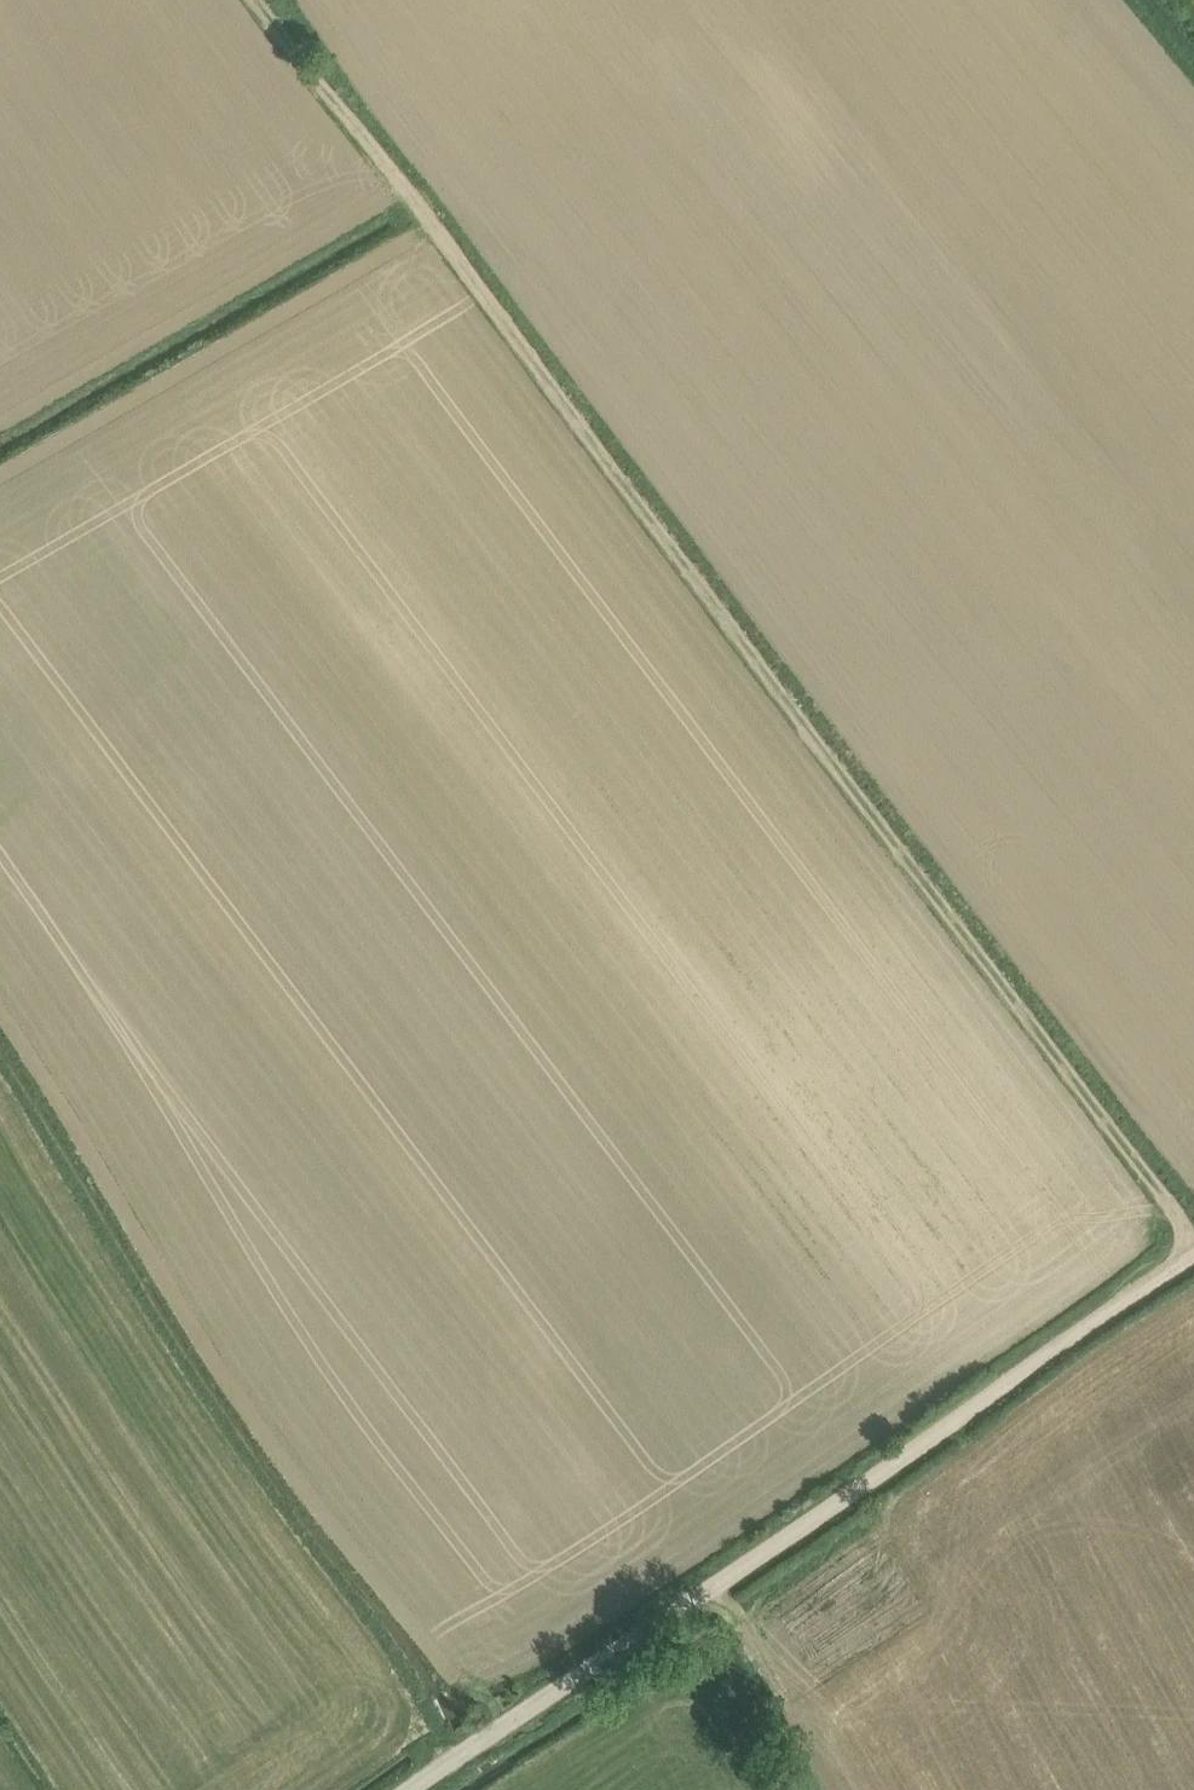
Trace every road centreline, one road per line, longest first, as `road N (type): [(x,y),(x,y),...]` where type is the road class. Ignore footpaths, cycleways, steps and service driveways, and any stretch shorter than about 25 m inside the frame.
road 1 (track): [(268,0),(1193,1228)]
road 2 (unclassified): [(1193,1255),(413,1789)]

